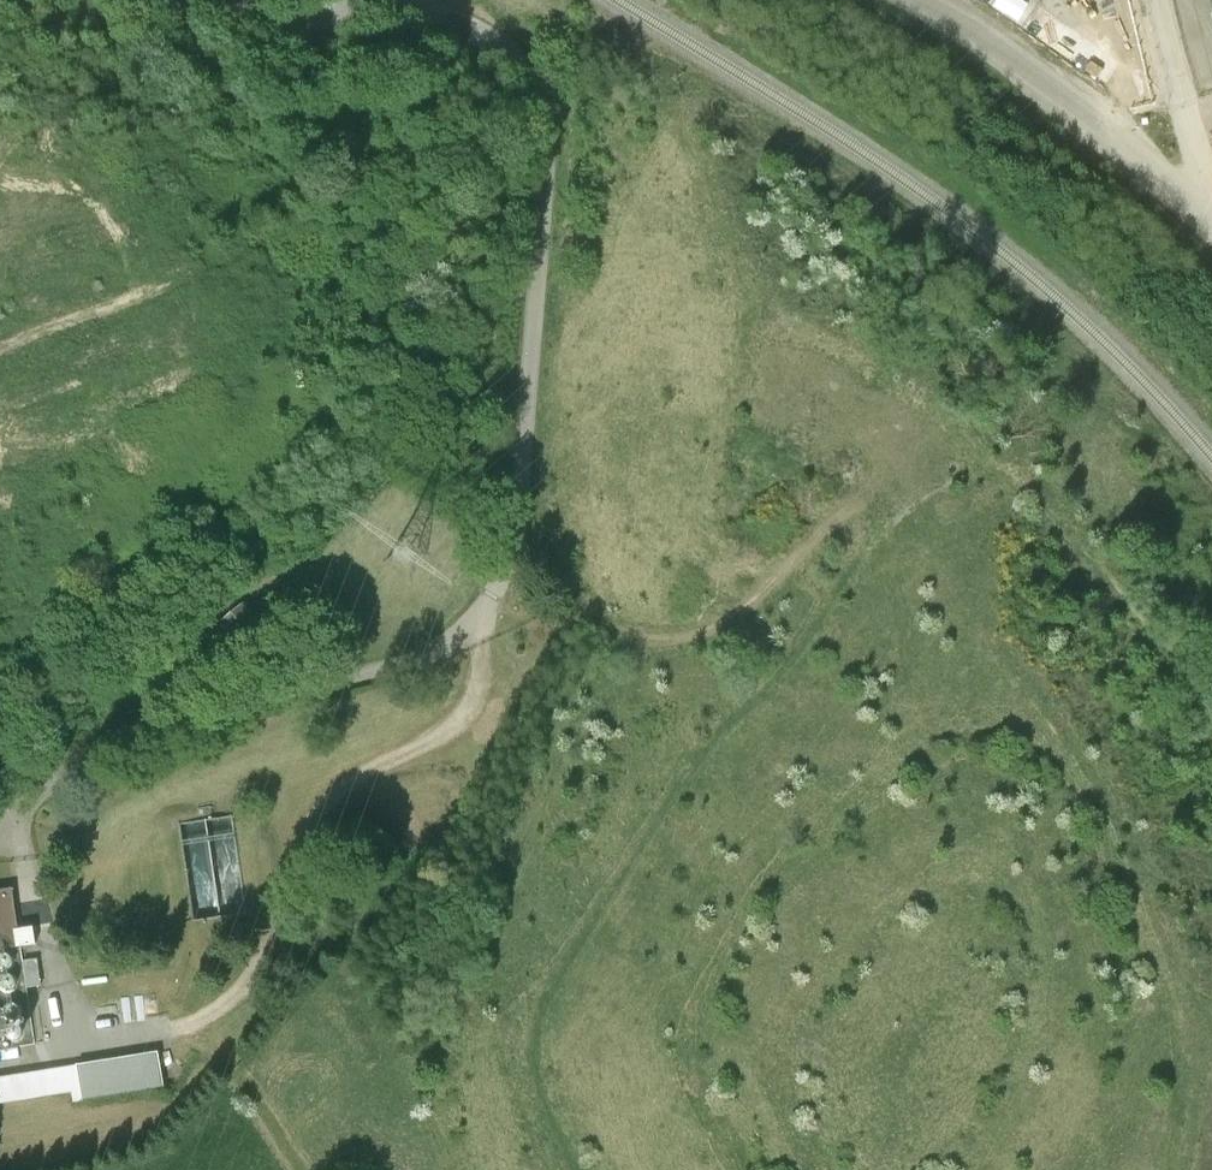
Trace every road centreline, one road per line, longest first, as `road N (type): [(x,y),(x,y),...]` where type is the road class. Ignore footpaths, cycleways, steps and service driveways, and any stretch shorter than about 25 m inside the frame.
road 1 (track): [(416,0),(520,54),(538,78),(552,140),(526,463),(527,557),(435,661),(96,761),(52,787),(0,839)]
road 2 (unclassified): [(1211,209),(926,0)]

